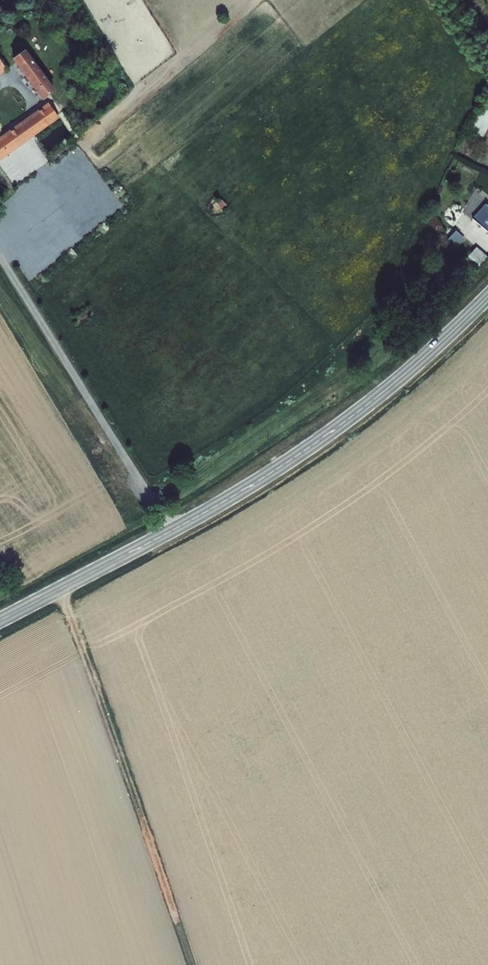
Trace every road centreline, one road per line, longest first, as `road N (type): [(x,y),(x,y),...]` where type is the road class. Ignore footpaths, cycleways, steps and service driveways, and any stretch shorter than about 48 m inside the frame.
road 1 (tertiary): [(487,297),(401,376),(282,465),(0,621)]
road 2 (track): [(61,589),(191,964)]
road 3 (track): [(127,459),(90,432),(0,291)]

